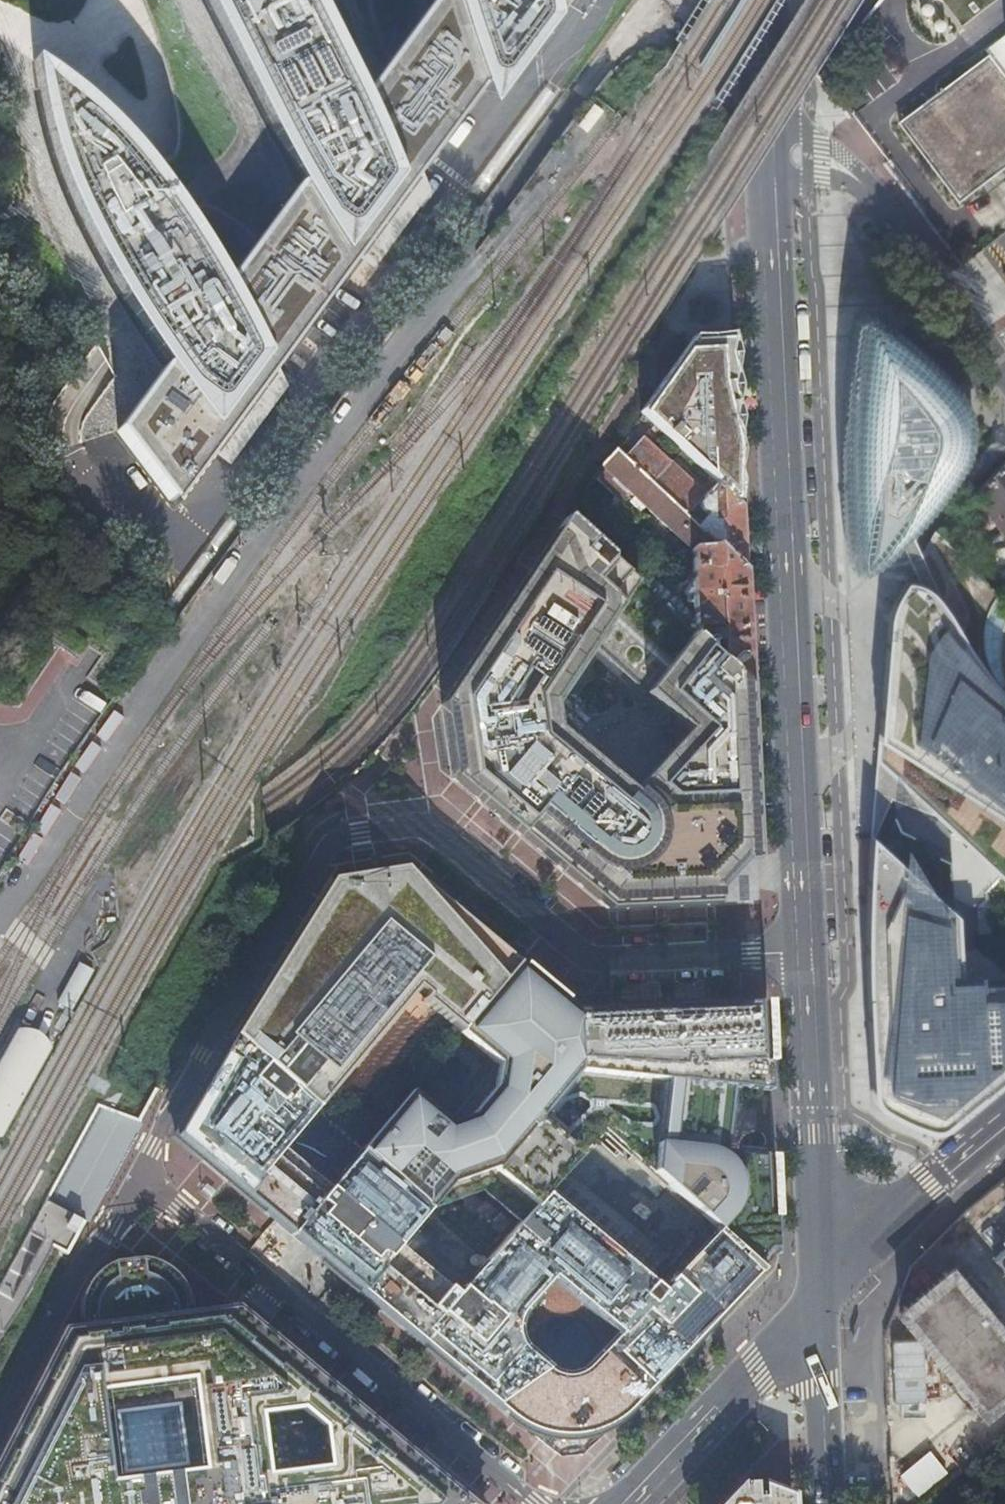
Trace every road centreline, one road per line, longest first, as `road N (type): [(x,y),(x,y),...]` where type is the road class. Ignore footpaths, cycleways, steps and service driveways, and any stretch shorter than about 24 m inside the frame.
road 1 (secondary): [(804,951),(769,150)]
road 2 (residential): [(133,1178),(183,1206),(532,1503)]
road 3 (residential): [(133,1178),(330,849),(359,825),(408,814)]
road 4 (residential): [(804,951),(595,962),(408,814)]
road 5 (secondary): [(820,1305),(804,951)]
road 6 (residential): [(1004,375),(855,175),(769,150)]
road 7 (tertiary): [(631,1503),(820,1305)]
road 8 (residential): [(820,1305),(932,1188),(1004,1127)]
road 9 (secondary): [(830,1503),(820,1305)]

